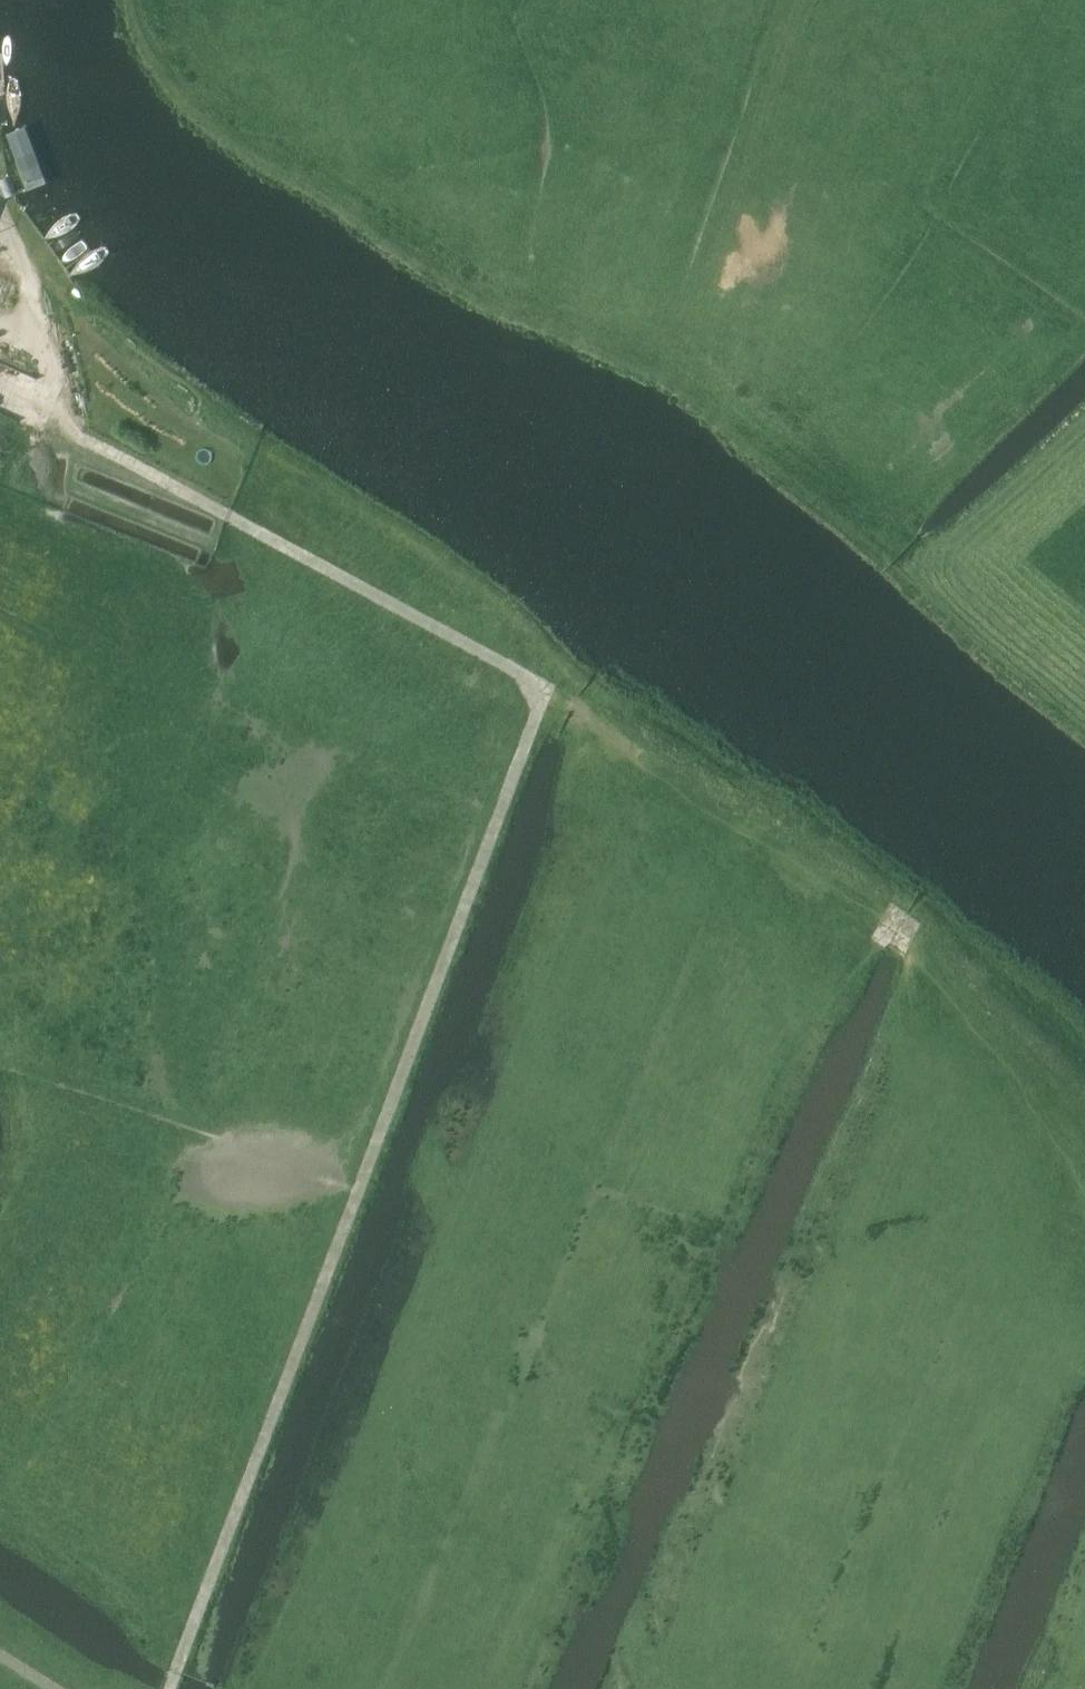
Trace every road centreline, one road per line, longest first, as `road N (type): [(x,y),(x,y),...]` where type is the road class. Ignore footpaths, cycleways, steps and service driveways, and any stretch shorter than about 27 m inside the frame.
road 1 (track): [(172,1688),(546,682),(52,417)]

